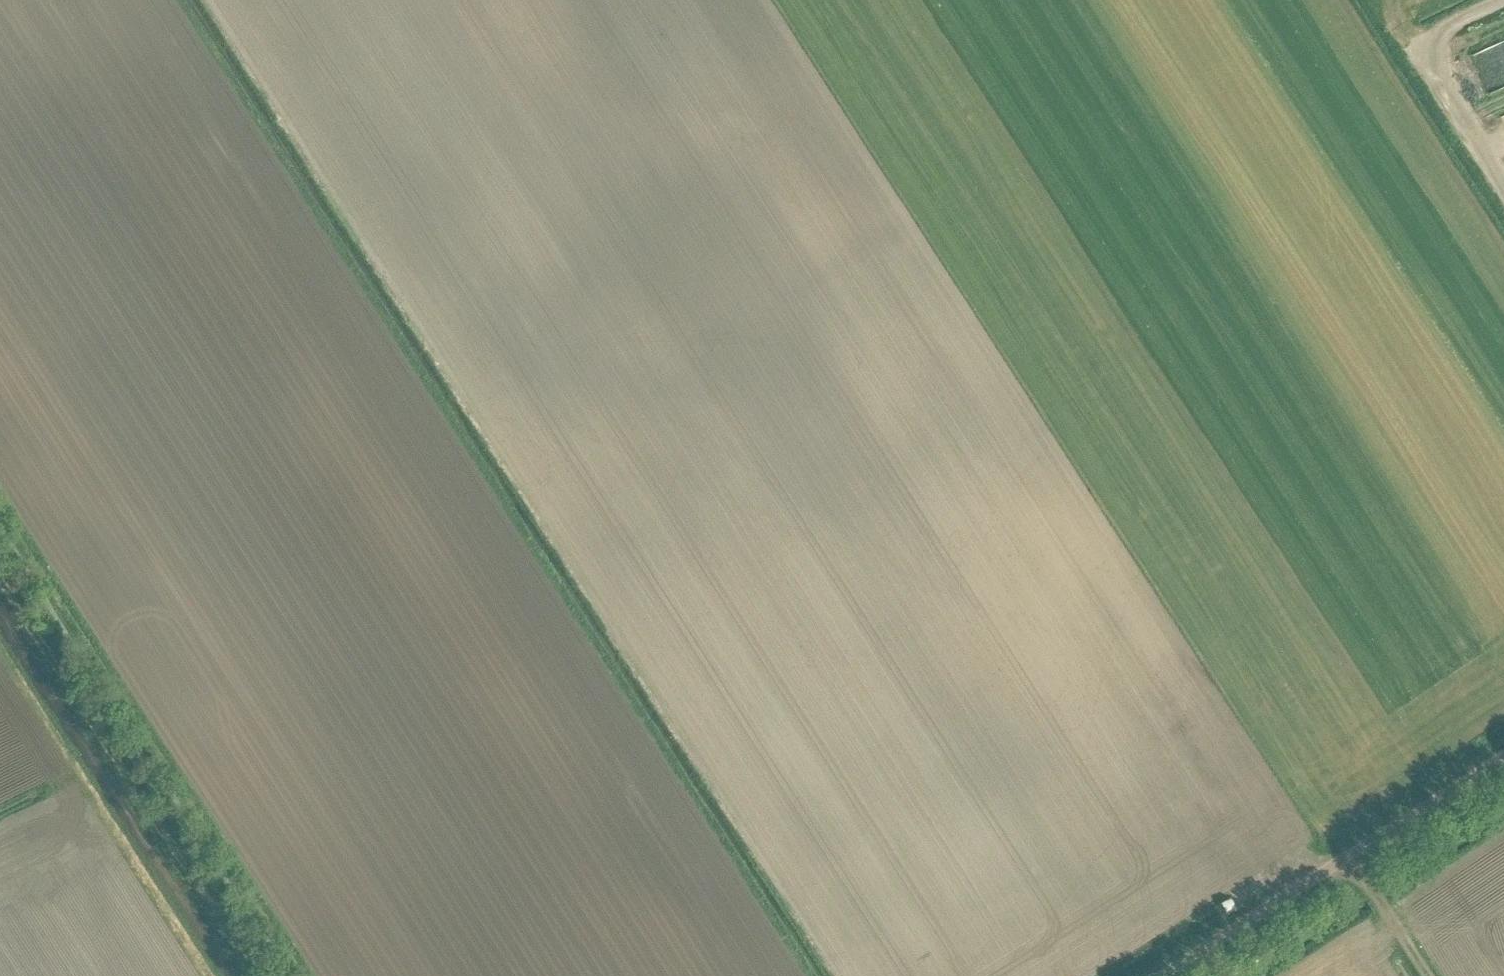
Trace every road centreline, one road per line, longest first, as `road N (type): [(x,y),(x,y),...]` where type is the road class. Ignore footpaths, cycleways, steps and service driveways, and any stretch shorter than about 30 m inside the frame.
road 1 (unclassified): [(1159,975),(1503,755)]

